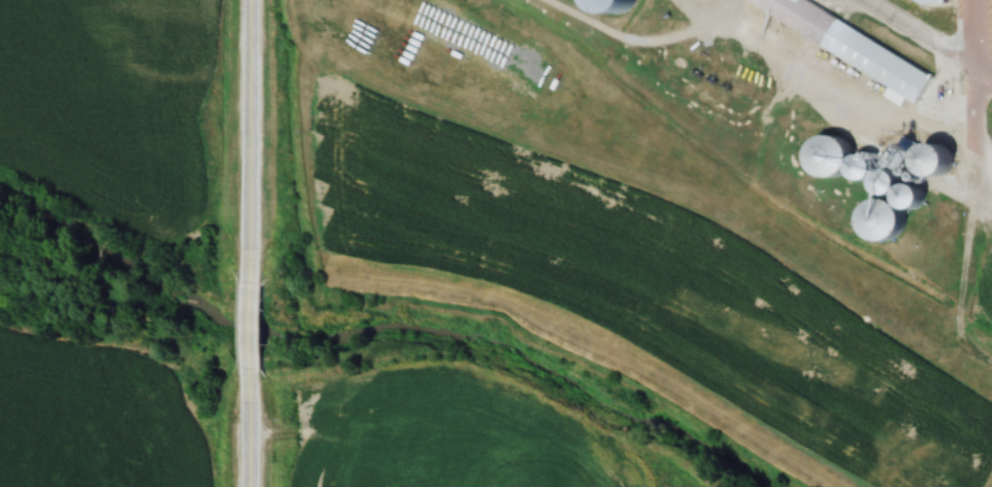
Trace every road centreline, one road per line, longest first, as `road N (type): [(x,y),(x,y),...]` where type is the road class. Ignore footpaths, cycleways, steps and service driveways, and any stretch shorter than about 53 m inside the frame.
road 1 (tertiary): [(248,237),(249,0)]
road 2 (residential): [(991,77),(864,0)]
road 3 (tertiary): [(249,378),(248,237)]

